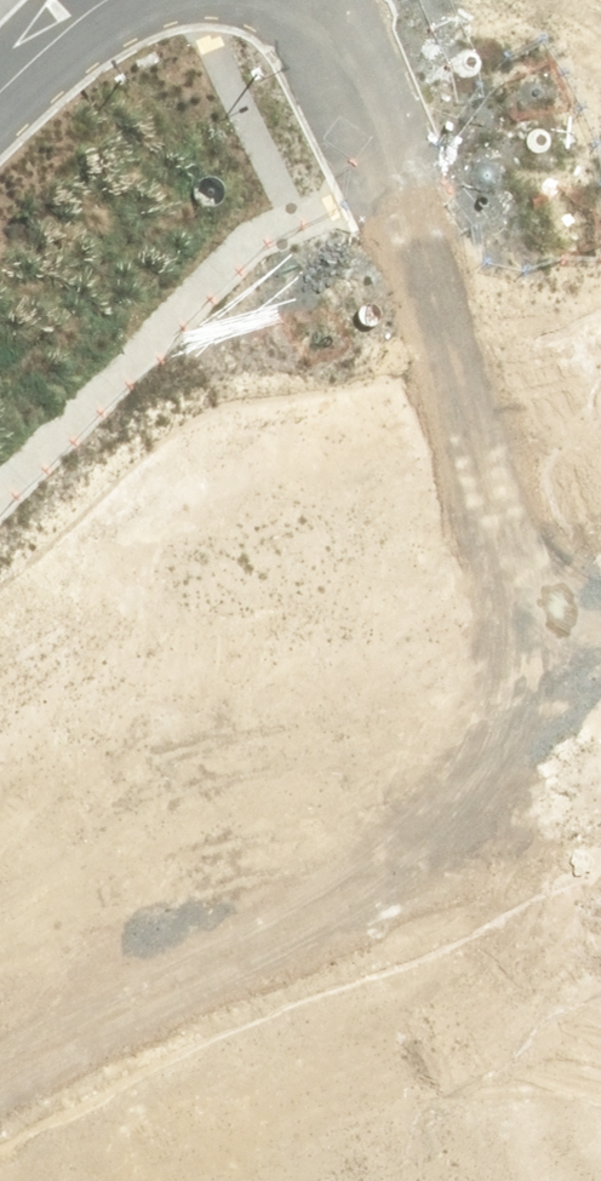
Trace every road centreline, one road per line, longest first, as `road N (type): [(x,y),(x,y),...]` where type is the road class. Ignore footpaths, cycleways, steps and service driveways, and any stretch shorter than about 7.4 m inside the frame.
road 1 (residential): [(320,0),(586,669)]
road 2 (residential): [(59,992),(600,765)]
road 3 (residential): [(59,992),(138,1180)]
road 4 (residential): [(103,0),(0,97)]

